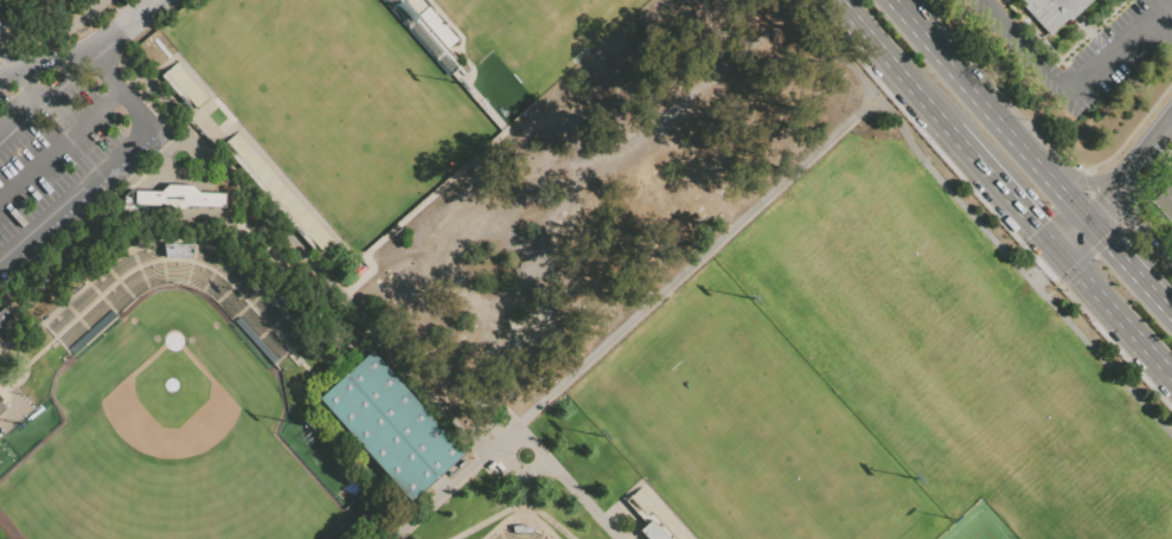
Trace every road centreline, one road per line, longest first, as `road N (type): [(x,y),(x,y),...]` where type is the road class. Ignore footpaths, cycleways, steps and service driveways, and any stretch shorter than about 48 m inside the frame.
road 1 (primary): [(1043,173),(890,0)]
road 2 (primary): [(833,0),(949,133)]
road 3 (primary): [(1056,251),(1171,378)]
road 4 (primary): [(949,133),(1056,251)]

